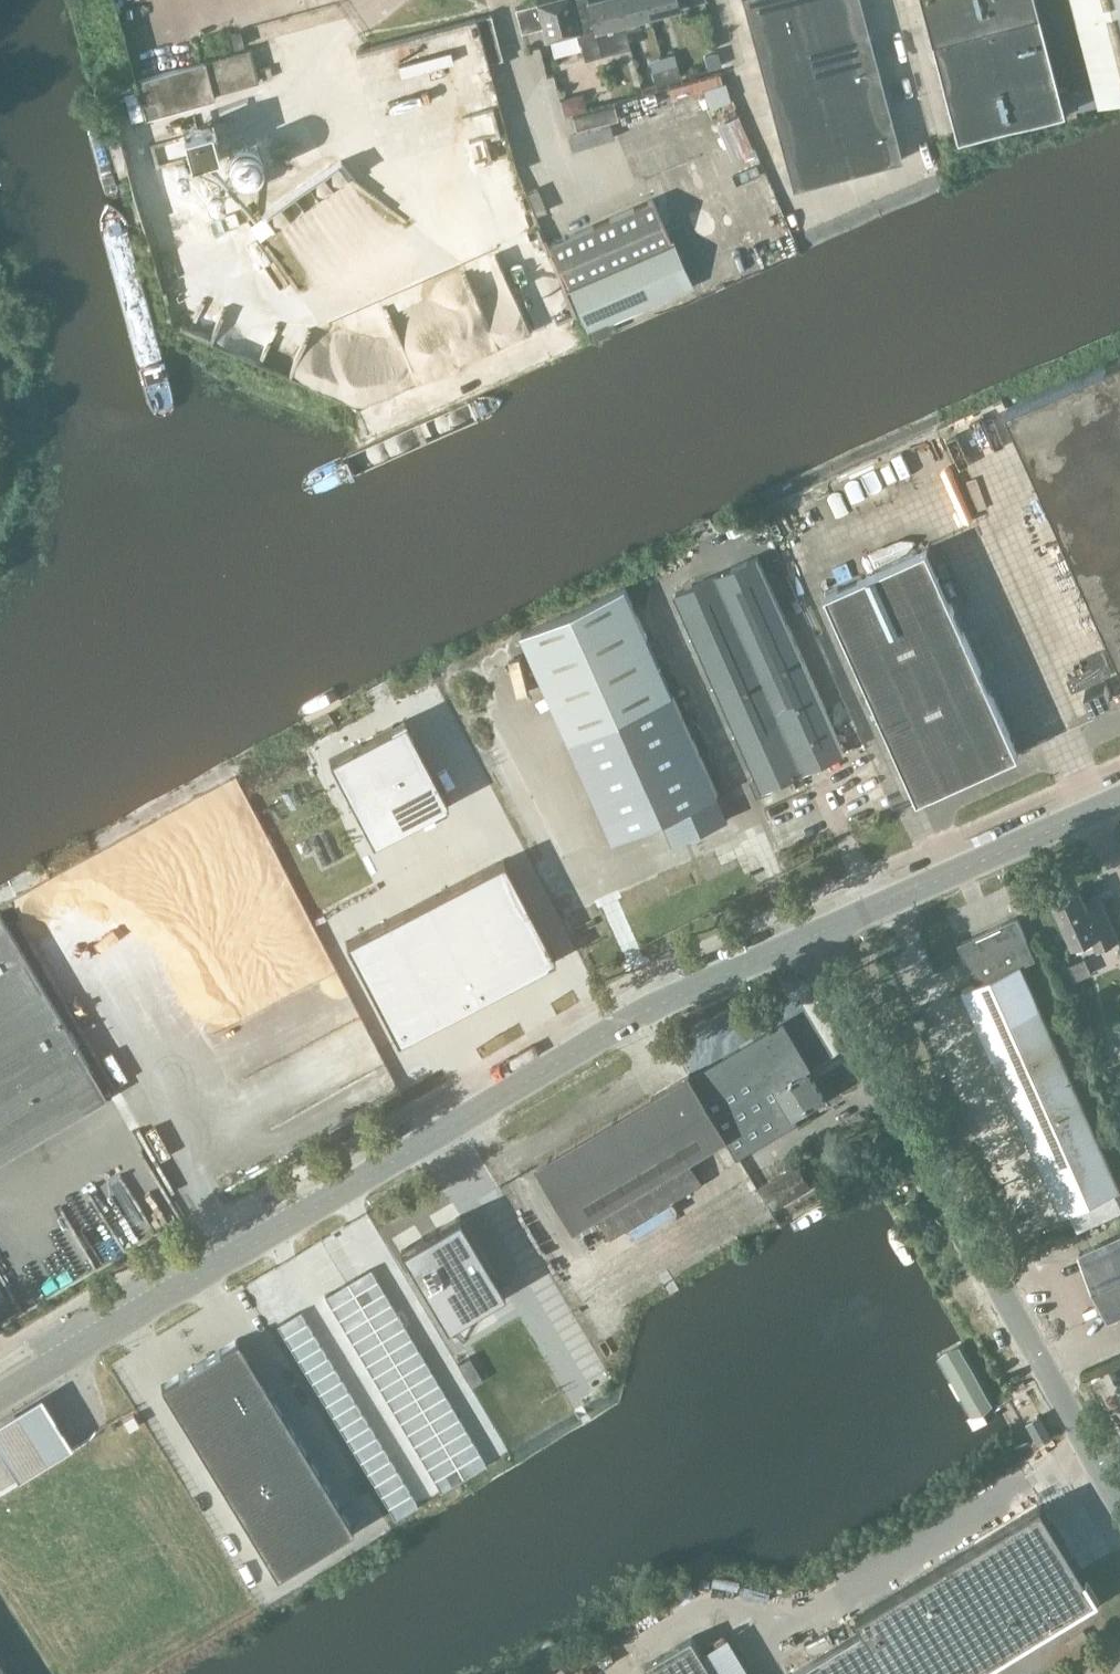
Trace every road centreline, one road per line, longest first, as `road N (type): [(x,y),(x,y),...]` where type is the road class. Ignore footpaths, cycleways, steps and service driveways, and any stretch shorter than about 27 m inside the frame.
road 1 (unclassified): [(0,1398),(551,1063),(648,1008),(807,937)]
road 2 (unclassified): [(1119,1504),(807,937)]
road 3 (unclassified): [(807,937),(1119,798)]

